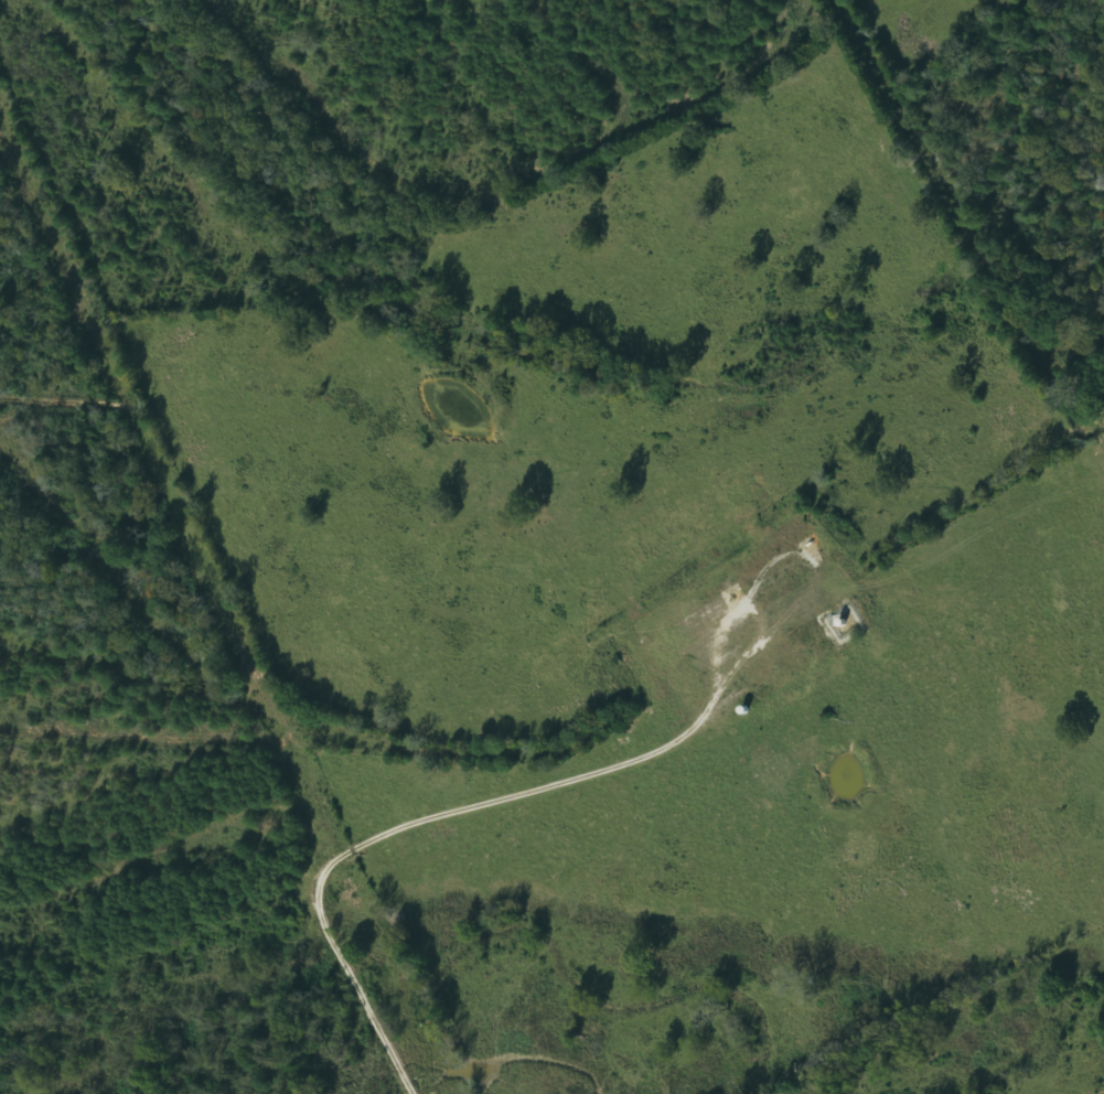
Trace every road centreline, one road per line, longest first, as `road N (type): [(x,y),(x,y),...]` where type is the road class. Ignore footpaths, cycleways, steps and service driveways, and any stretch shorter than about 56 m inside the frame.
road 1 (residential): [(496,1093),(248,587),(0,29)]

